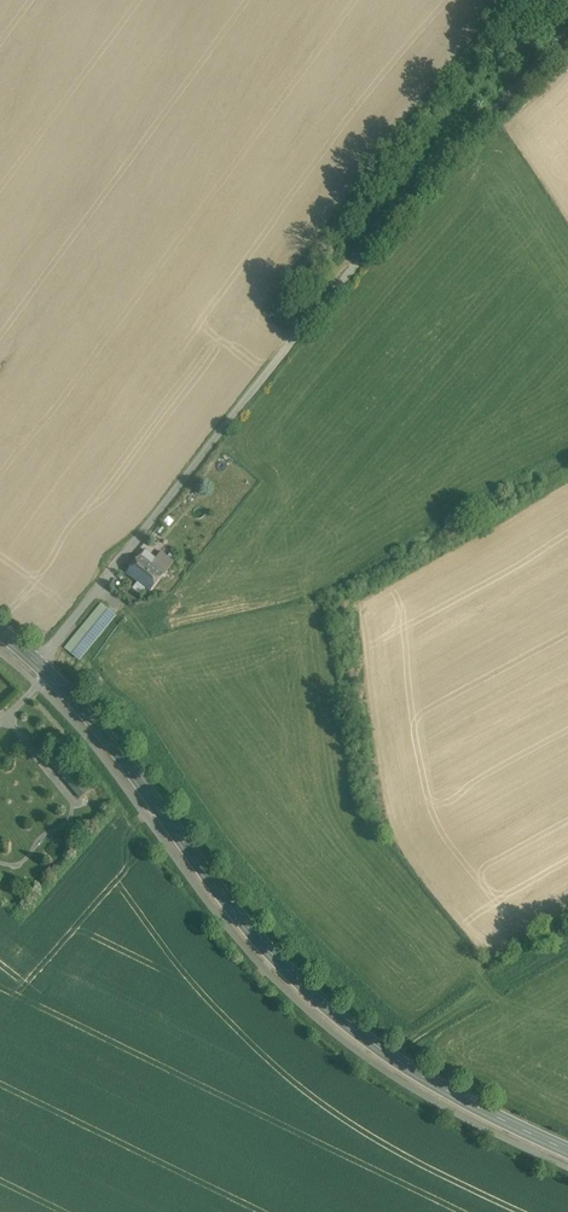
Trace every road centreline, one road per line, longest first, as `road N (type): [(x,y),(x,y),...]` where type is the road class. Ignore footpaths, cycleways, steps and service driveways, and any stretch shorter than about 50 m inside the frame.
road 1 (unclassified): [(36,662),(297,336),(567,27)]
road 2 (secondary): [(567,1150),(395,1059),(311,992),(256,937),(112,742),(36,662)]

